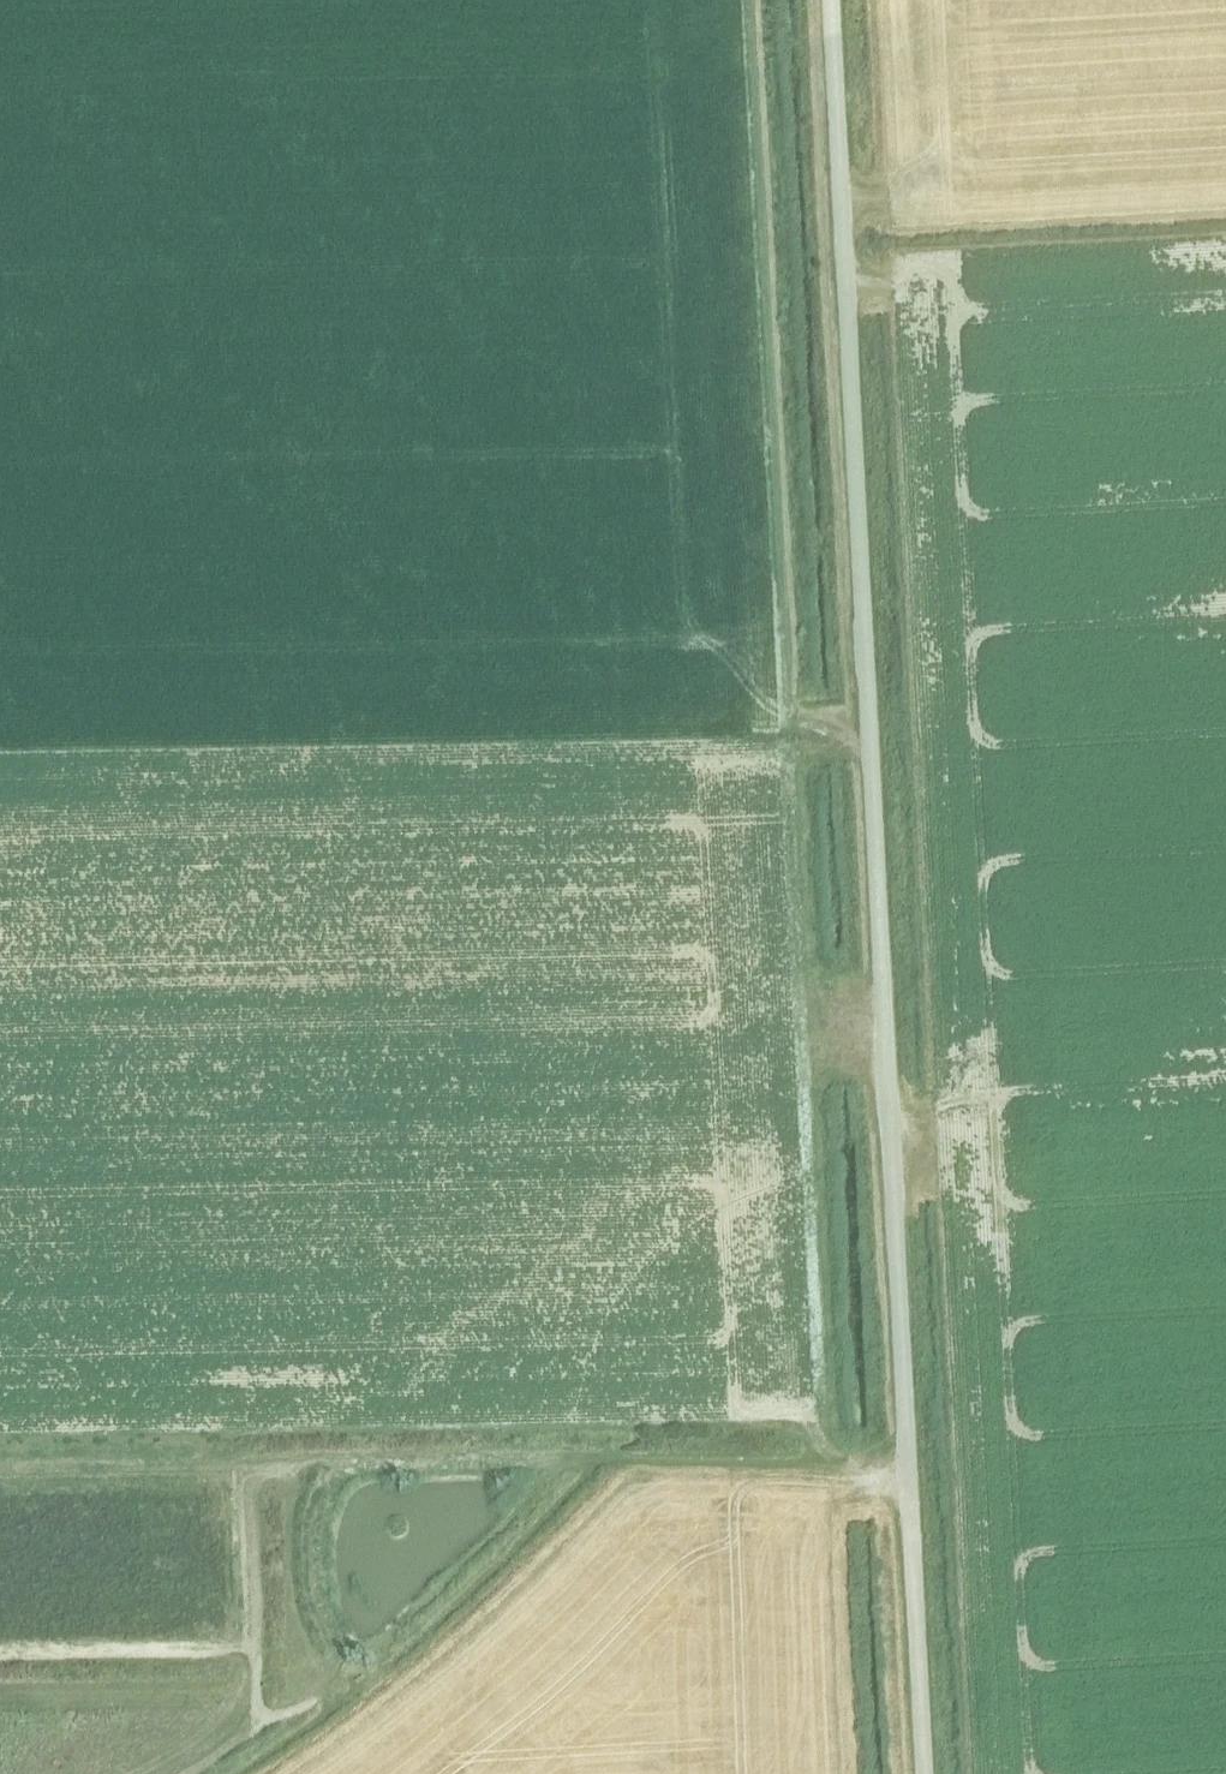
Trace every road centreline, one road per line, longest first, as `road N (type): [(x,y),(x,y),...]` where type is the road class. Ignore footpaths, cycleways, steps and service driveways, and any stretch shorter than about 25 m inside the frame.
road 1 (unclassified): [(928,1773),(832,0)]
road 2 (track): [(0,1439),(856,1427),(864,1444),(912,1442)]

